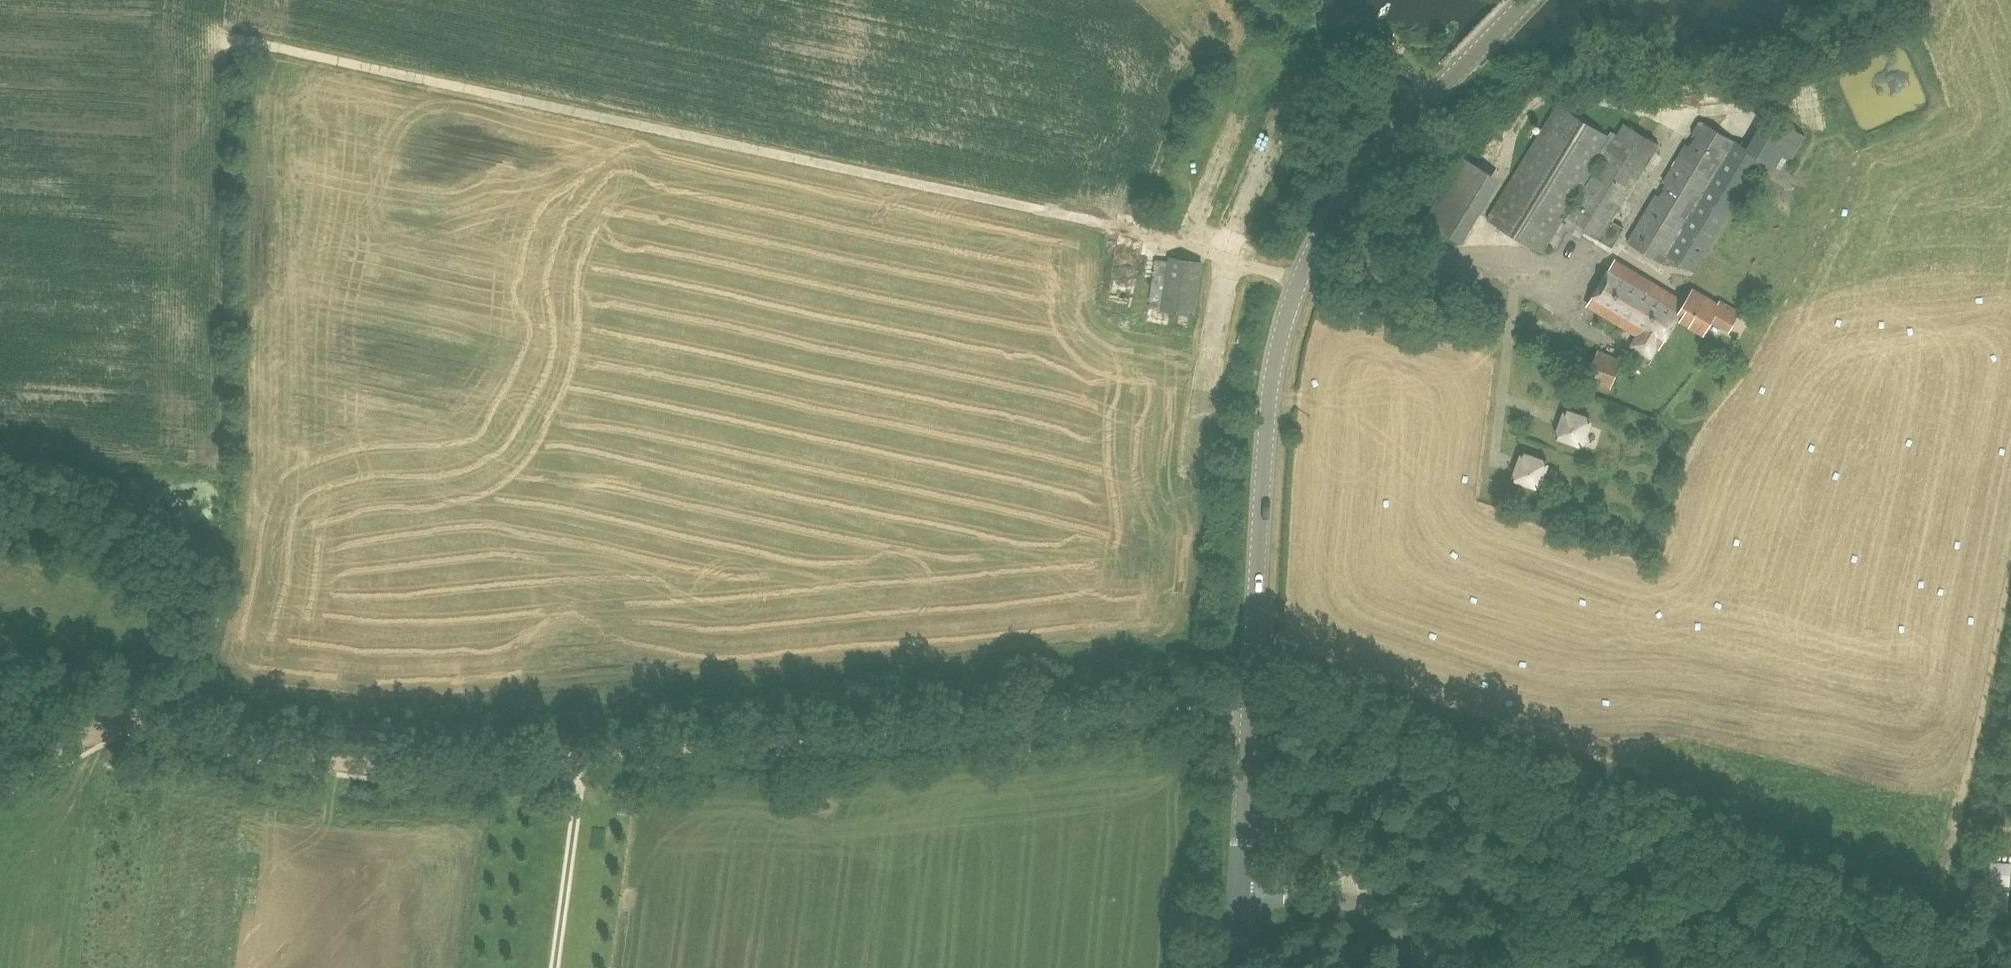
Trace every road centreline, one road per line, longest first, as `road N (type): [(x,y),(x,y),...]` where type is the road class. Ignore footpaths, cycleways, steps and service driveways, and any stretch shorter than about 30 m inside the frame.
road 1 (track): [(1230,257),(222,39)]
road 2 (track): [(191,735),(329,764),(446,771),(1181,705)]
road 3 (secondary): [(1241,900),(1262,488),(1282,325),(1307,257),(1357,179),(1526,0)]
road 4 (unclassified): [(1433,967),(1369,914),(1241,900)]
road 5 (track): [(191,735),(146,728),(100,734),(0,783)]

